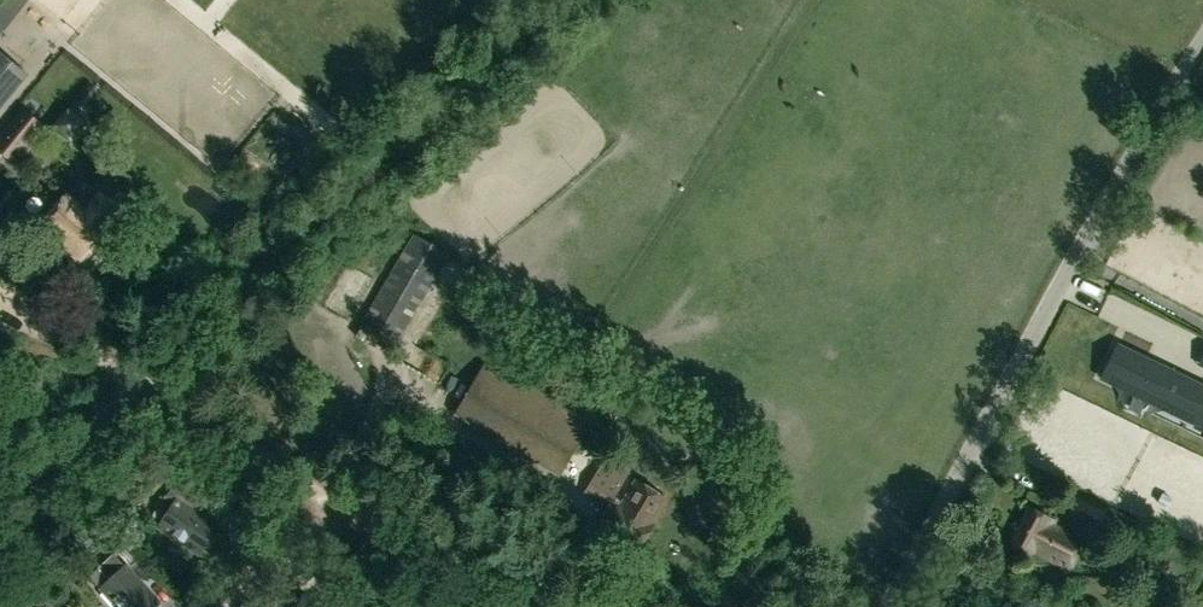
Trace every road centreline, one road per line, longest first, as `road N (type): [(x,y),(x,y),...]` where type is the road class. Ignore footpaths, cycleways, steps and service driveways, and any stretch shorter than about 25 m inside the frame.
road 1 (unclassified): [(886,606),(1036,306),(1202,38)]
road 2 (track): [(508,606),(0,292)]

